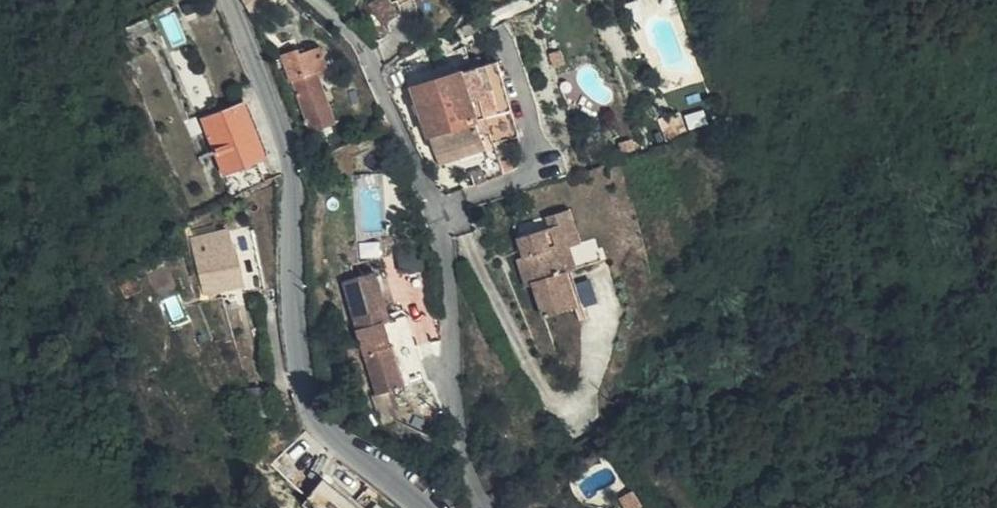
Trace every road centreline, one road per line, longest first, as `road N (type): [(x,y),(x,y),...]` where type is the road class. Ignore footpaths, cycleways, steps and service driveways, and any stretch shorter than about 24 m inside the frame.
road 1 (unclassified): [(428,507),(325,428),(311,406),(292,296),(285,142),(231,0)]

